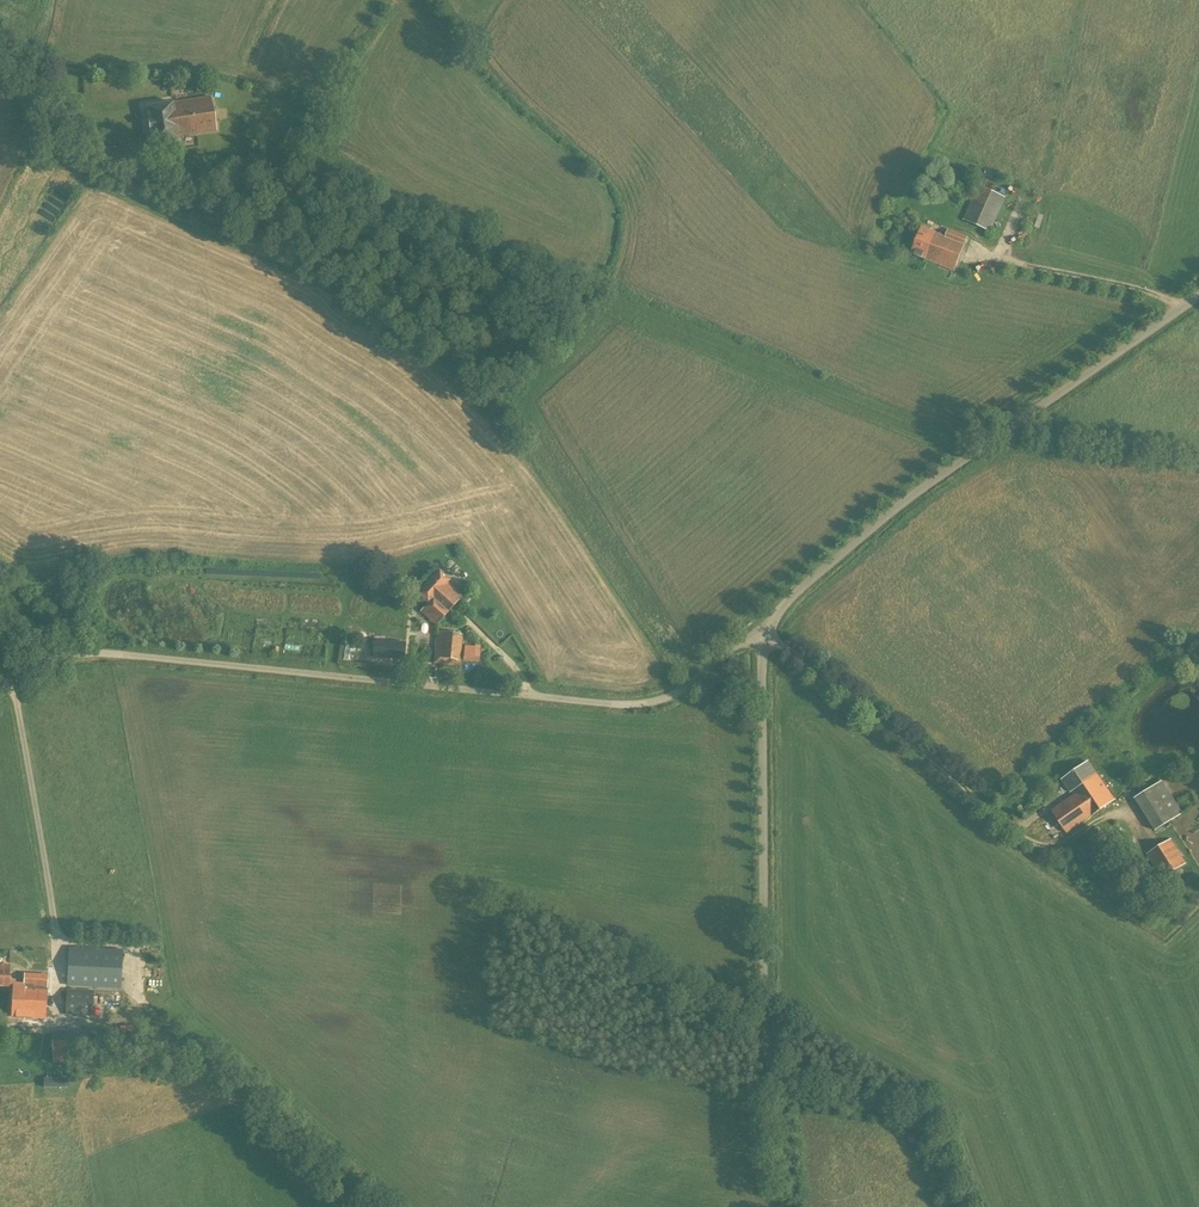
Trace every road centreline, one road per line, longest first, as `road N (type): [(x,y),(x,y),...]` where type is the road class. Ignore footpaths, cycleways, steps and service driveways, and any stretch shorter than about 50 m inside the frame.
road 1 (unclassified): [(0,685),(54,660),(114,652),(631,705),(662,700),(746,638),(766,634)]
road 2 (tertiary): [(784,1206),(764,989),(766,634)]
road 3 (tertiary): [(766,634),(798,591),(872,528),(1198,293)]

